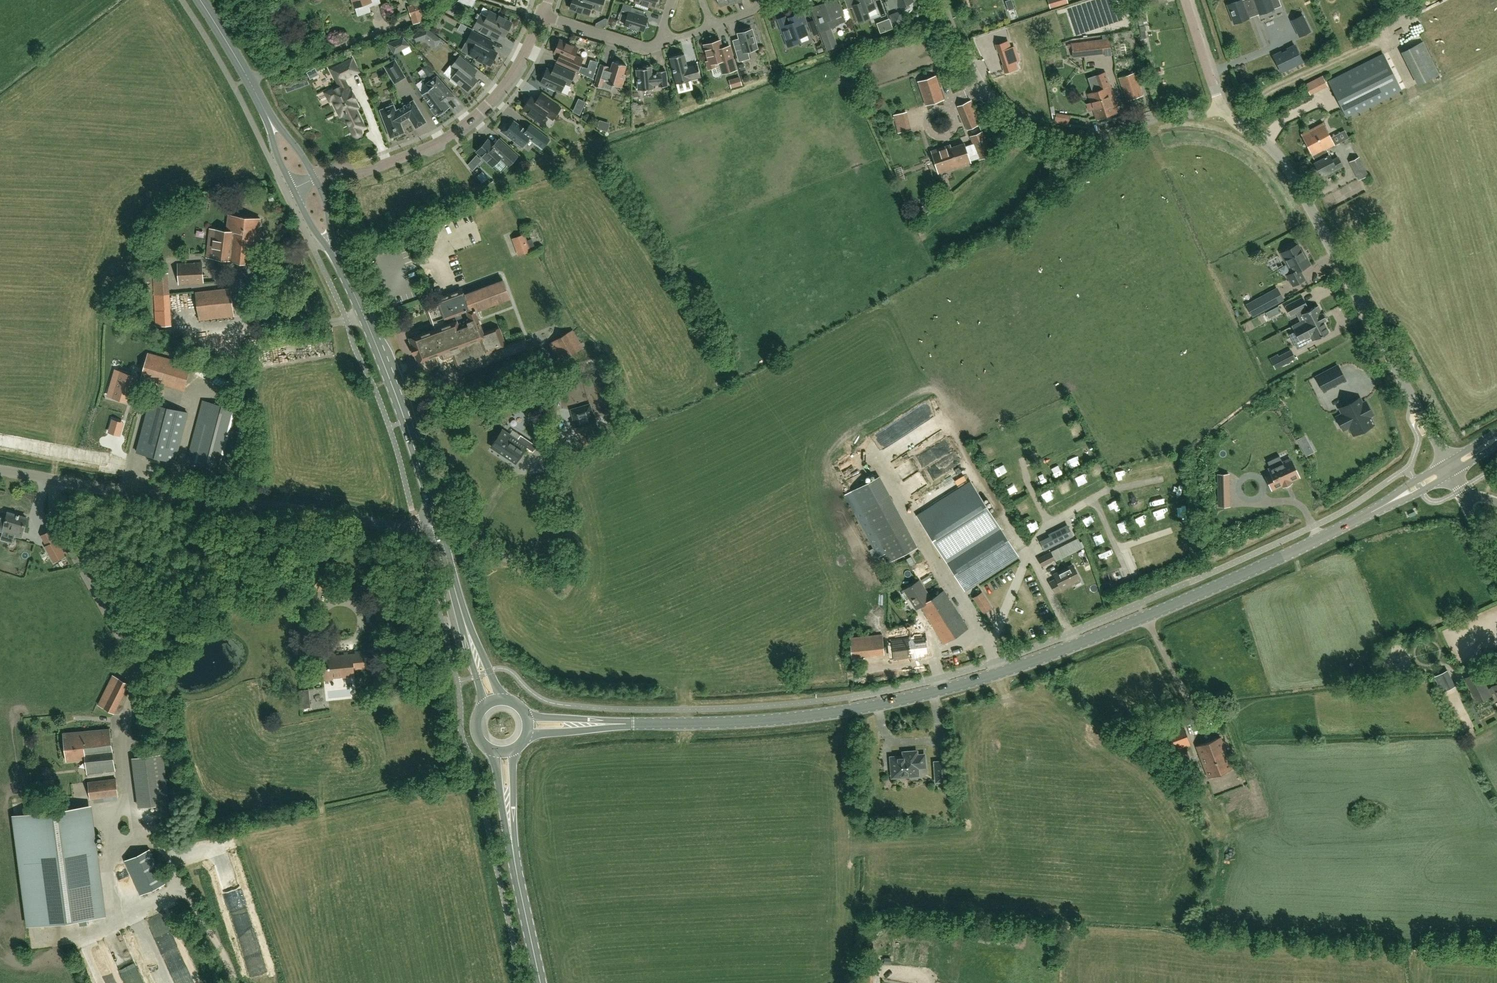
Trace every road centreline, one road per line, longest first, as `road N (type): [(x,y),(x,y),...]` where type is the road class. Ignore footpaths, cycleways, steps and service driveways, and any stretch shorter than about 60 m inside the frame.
road 1 (tertiary): [(1380,505),(1222,583),(975,681),(824,714),(633,724)]
road 2 (unclassified): [(437,521),(397,527),(0,469)]
road 3 (unclassified): [(1447,461),(1286,164),(1220,109)]
road 4 (unclassified): [(1220,109),(1101,137),(1041,132),(986,90),(943,0)]
road 5 (residential): [(315,179),(374,169),(457,130),(507,83),(542,16)]
road 6 (secondary): [(437,521),(373,336),(338,259)]
road 7 (secondary): [(541,982),(511,833)]
road 8 (secondary): [(269,118),(200,0)]
road 9 (residential): [(542,16),(641,46),(659,44)]

